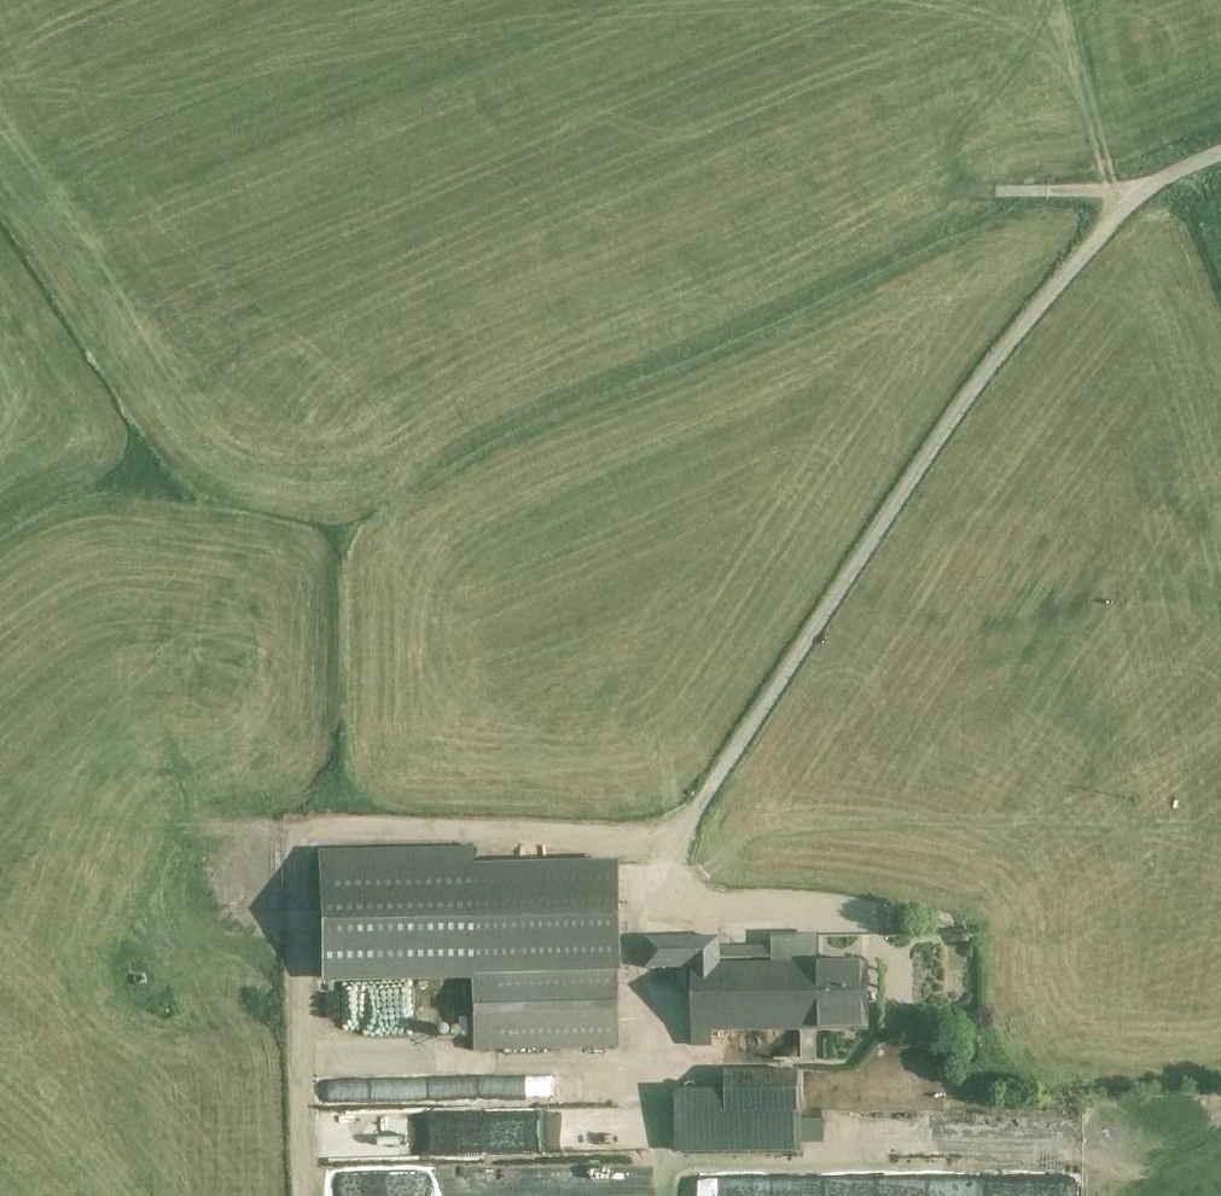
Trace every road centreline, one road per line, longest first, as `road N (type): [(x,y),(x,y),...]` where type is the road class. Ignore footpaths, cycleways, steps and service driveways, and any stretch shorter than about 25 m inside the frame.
road 1 (track): [(1220,152),(1099,237),(944,427),(797,648),(635,921),(632,986),(656,986),(658,1152),(668,1195)]
road 2 (track): [(683,838),(309,830),(300,837),(293,847),(306,1195)]

